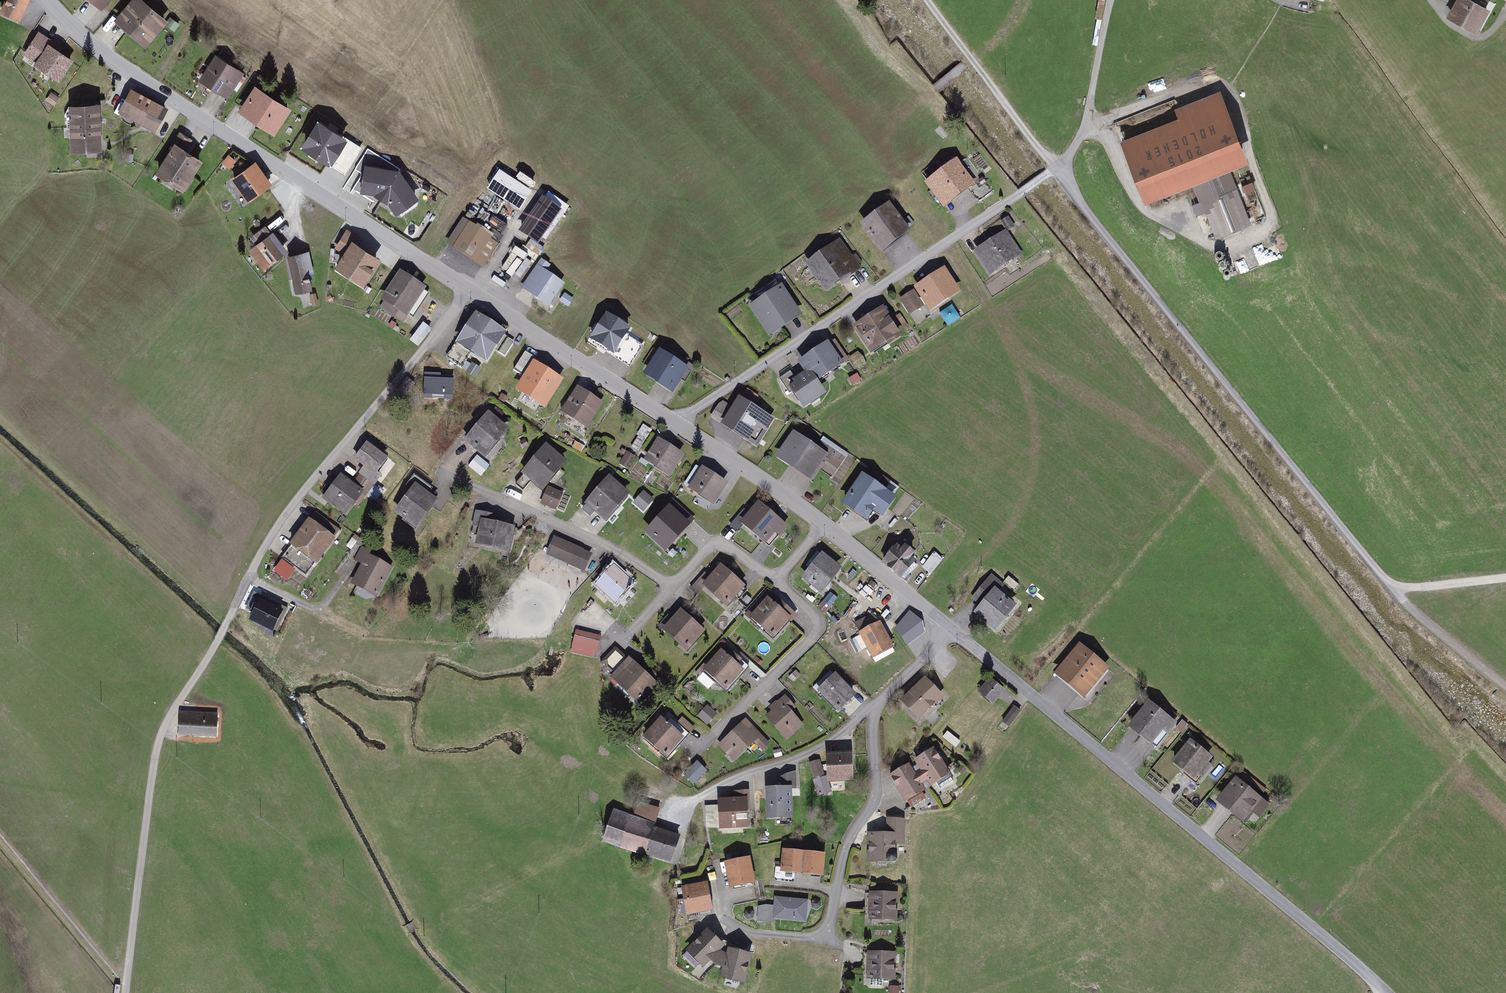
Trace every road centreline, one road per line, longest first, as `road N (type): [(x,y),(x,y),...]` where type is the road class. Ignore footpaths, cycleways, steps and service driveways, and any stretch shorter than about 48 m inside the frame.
road 1 (residential): [(50,0),(108,53),(677,422)]
road 2 (track): [(1505,686),(1368,560),(1071,184)]
road 3 (residential): [(949,627),(1386,992)]
road 4 (residential): [(677,422),(1066,166)]
road 5 (residential): [(871,716),(878,791),(850,837),(829,916),(798,943),(739,932),(722,918)]
road 6 (residential): [(442,477),(621,552),(673,589)]
road 7 (residential): [(777,584),(821,625),(693,753)]
road 8 (residential): [(678,820),(719,789),(797,762),(871,716)]
road 9 (track): [(929,0),(1059,169)]
road 10 (residential): [(677,422),(824,522)]
road 11 (residential): [(1066,166),(1089,108),(1114,0)]
road 12 (residential): [(824,522),(949,627)]
road 13 (residential): [(673,589),(709,548),(726,548),(777,584)]

